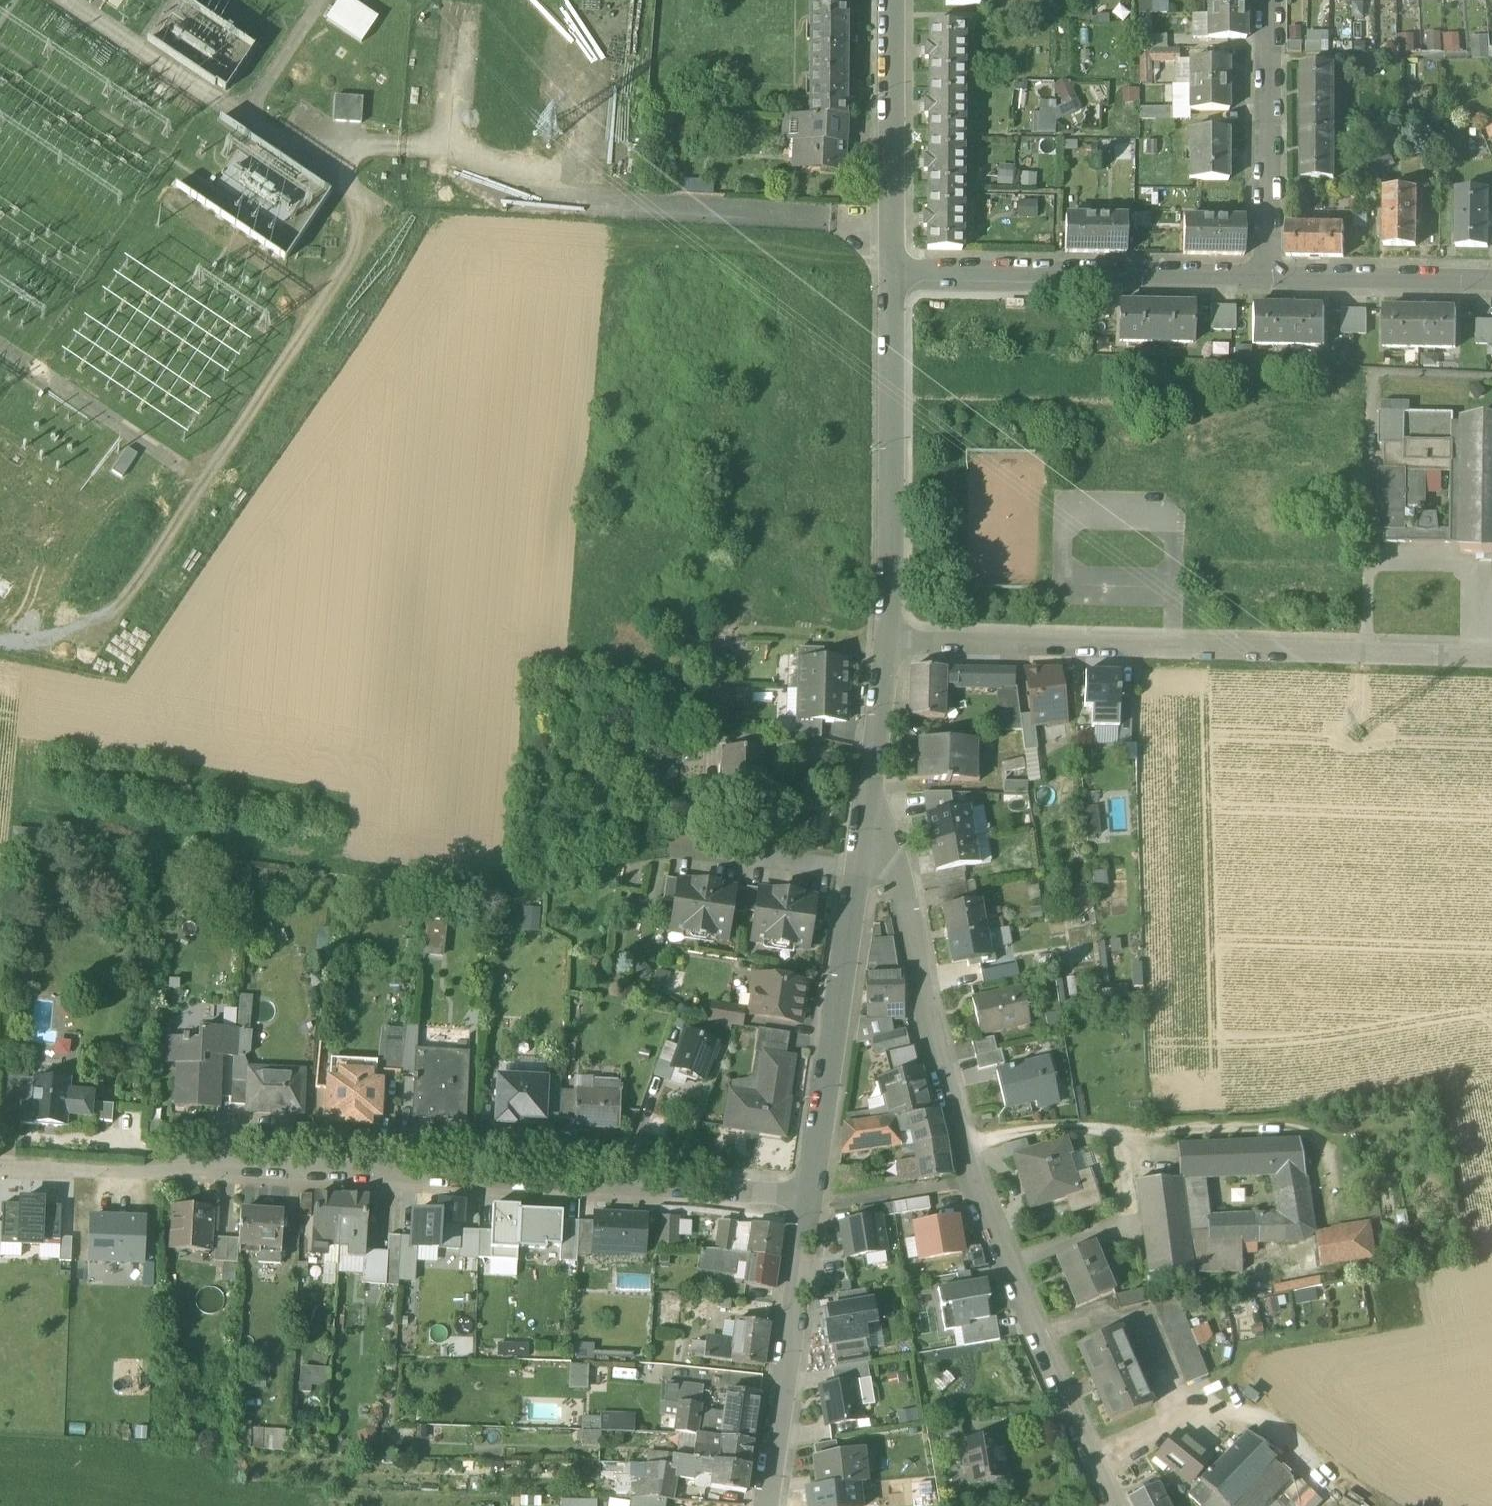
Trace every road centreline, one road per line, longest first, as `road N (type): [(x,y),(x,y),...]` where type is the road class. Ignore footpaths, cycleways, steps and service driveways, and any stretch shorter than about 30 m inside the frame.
road 1 (residential): [(811,1201),(0,1166)]
road 2 (residential): [(1113,1505),(970,1186),(896,869),(870,812)]
road 3 (residential): [(888,638),(1491,653)]
road 4 (track): [(666,844),(512,893),(164,846)]
road 5 (residential): [(892,275),(1267,279)]
road 6 (residential): [(888,638),(892,275)]
road 7 (residential): [(811,1201),(861,868)]
road 8 (residential): [(769,1505),(811,1201)]
road 9 (residential): [(1267,279),(1270,0)]
road 10 (residential): [(892,275),(892,0)]
road 11 (residential): [(1267,279),(1491,279)]
road 12 (residential): [(861,868),(666,844)]
road 13 (residential): [(870,812),(888,638)]

